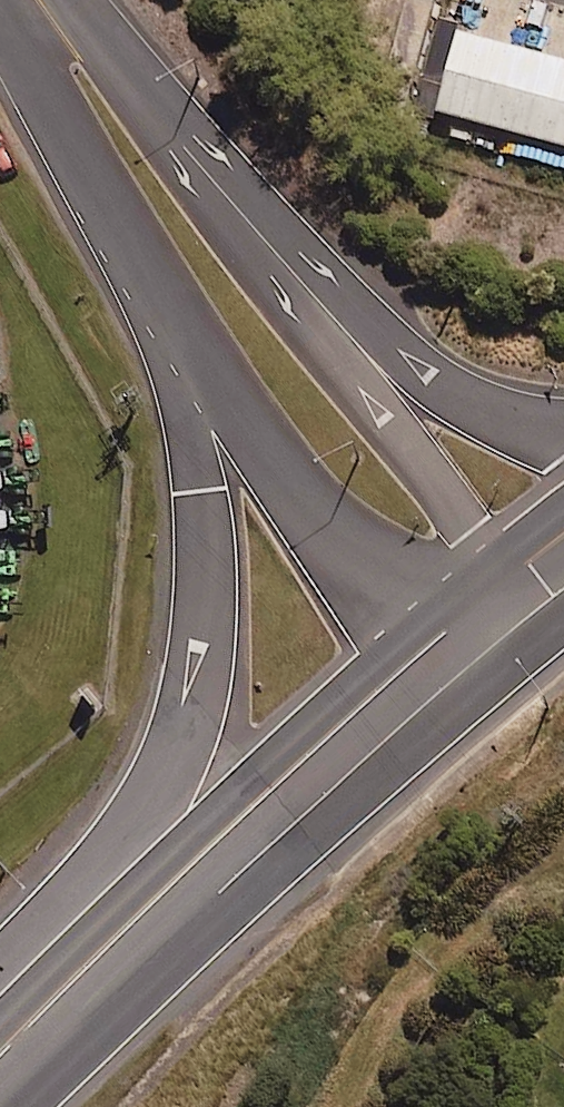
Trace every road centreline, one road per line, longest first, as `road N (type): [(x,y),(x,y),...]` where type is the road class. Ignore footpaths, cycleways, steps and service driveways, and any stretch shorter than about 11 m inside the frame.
road 1 (trunk): [(147,931),(201,673),(207,368)]
road 2 (primary): [(53,0),(369,363)]
road 3 (primary): [(207,368),(117,195),(33,0)]
road 4 (trunk): [(147,931),(426,645)]
road 5 (primary): [(426,645),(207,368)]
road 6 (primary): [(369,363),(397,431),(509,579)]
road 7 (trunk): [(369,363),(430,378),(498,418),(563,442)]
road 8 (trunk): [(0,1080),(147,931)]

